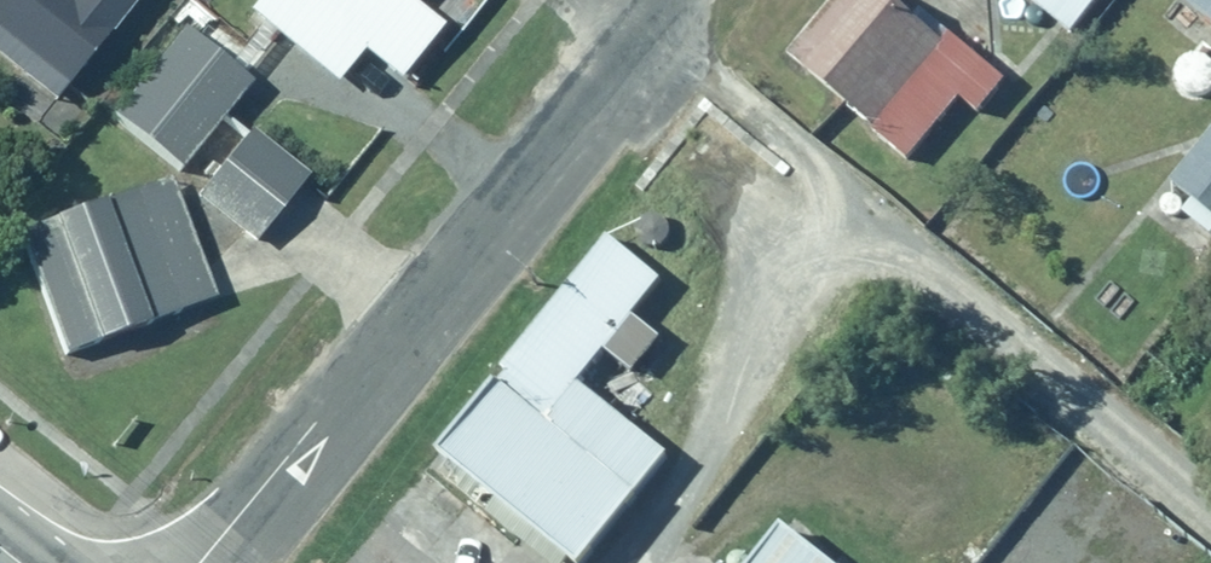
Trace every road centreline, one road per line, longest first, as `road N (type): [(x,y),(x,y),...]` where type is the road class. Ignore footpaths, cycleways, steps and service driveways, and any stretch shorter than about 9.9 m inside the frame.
road 1 (residential): [(661,0),(199,562)]

